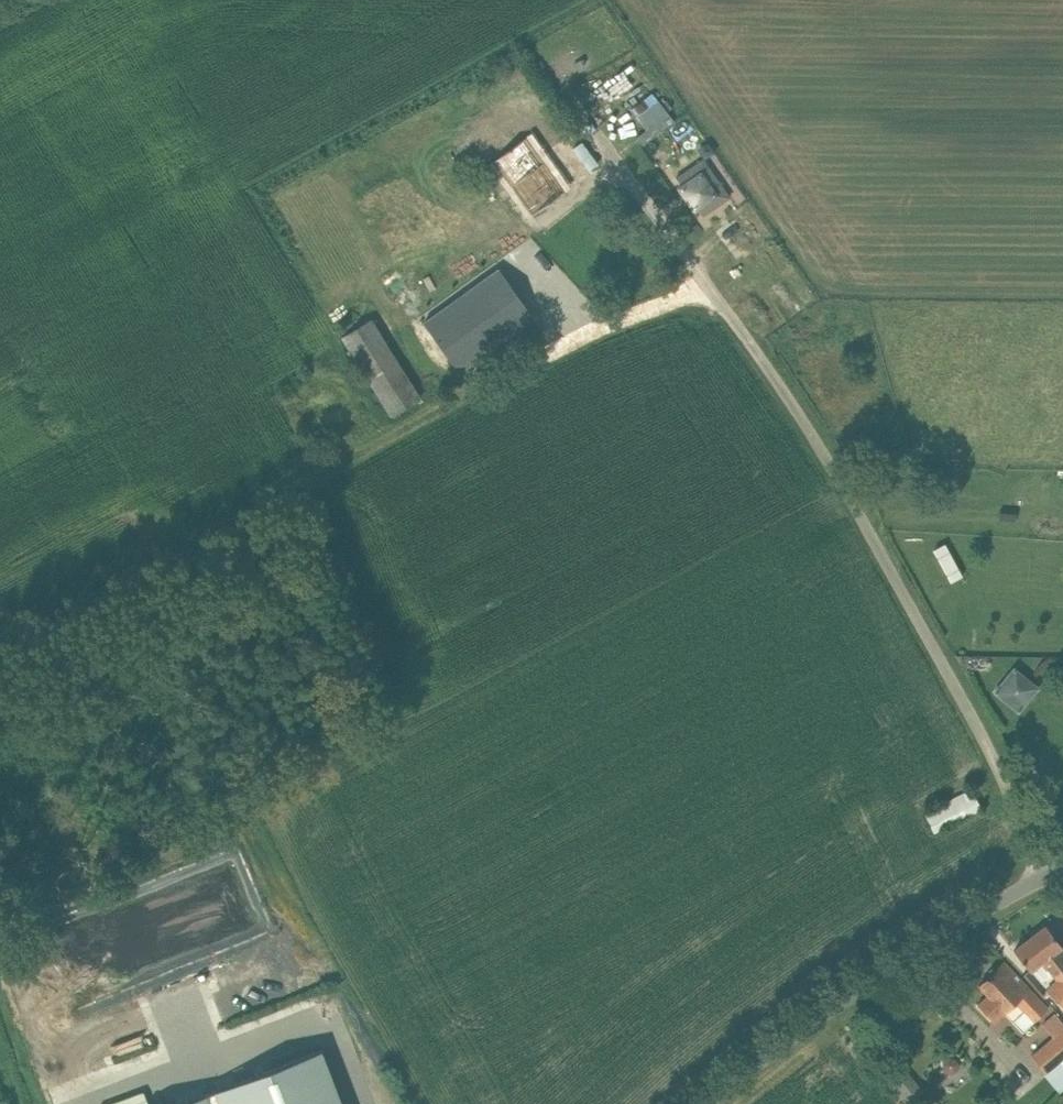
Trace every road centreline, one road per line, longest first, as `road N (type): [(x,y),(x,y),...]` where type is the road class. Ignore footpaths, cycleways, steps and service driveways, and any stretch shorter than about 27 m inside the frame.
road 1 (track): [(1032,878),(953,687),(821,450),(574,99)]
road 2 (unclassified): [(1062,870),(987,904),(845,1002),(726,1103)]

